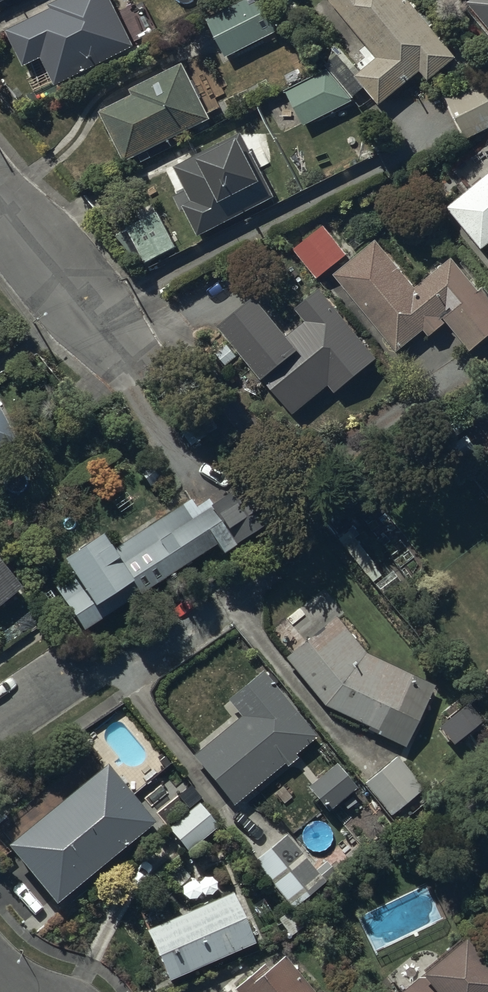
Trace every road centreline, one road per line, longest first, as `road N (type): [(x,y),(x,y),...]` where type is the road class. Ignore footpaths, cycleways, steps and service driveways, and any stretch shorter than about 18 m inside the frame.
road 1 (residential): [(0,197),(95,312)]

